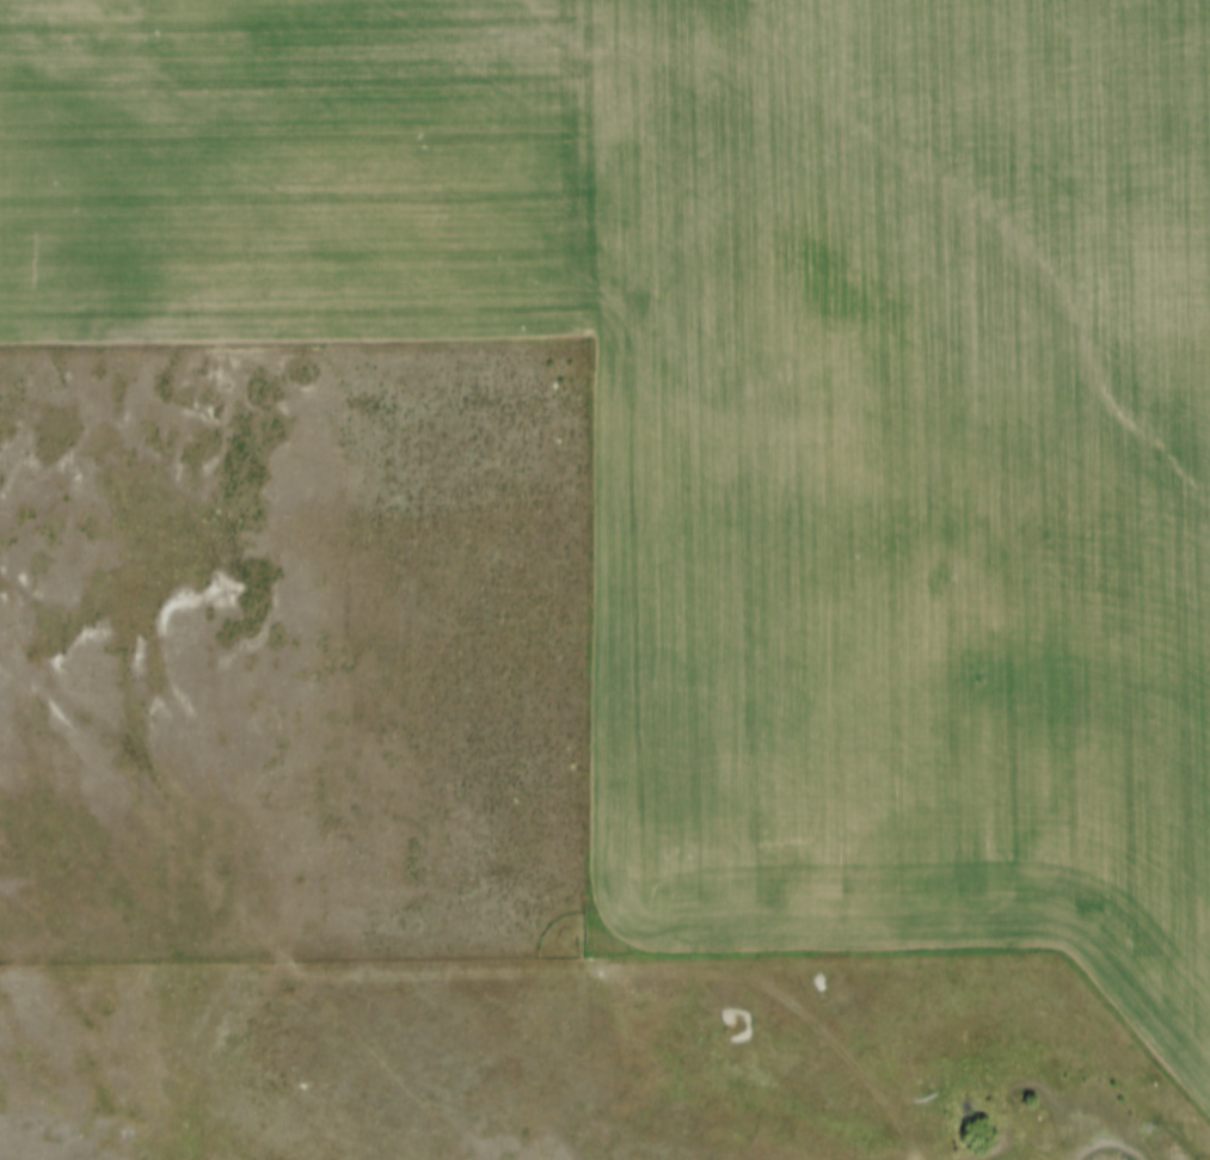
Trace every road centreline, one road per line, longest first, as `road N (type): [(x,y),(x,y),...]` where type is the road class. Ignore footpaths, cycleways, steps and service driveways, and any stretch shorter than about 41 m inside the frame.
road 1 (track): [(575,957),(724,964),(772,982),(849,1062),(917,1159)]

